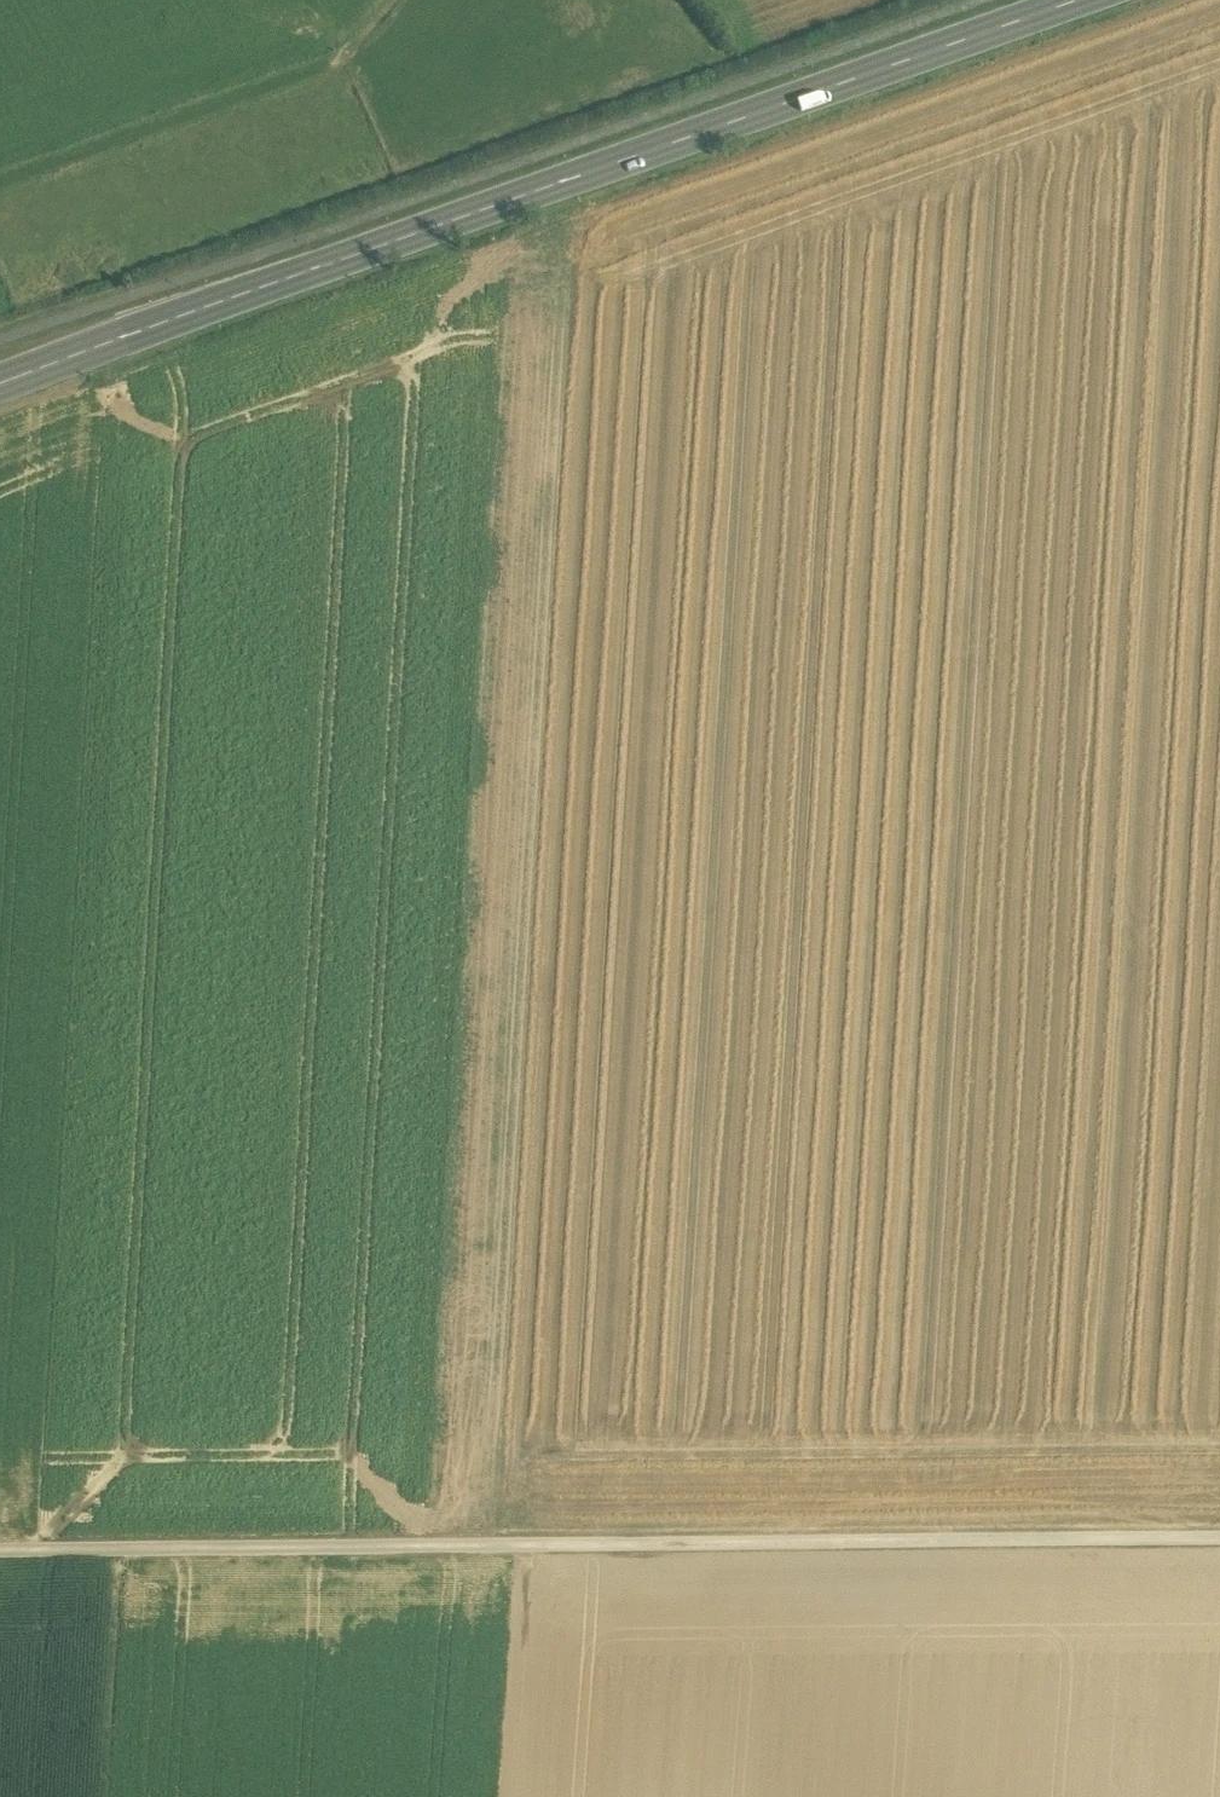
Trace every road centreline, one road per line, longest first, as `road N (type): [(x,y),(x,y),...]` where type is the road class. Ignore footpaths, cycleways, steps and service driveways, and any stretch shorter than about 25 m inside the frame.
road 1 (track): [(1219,1550),(0,1555)]
road 2 (secondary): [(1081,0),(46,366)]

